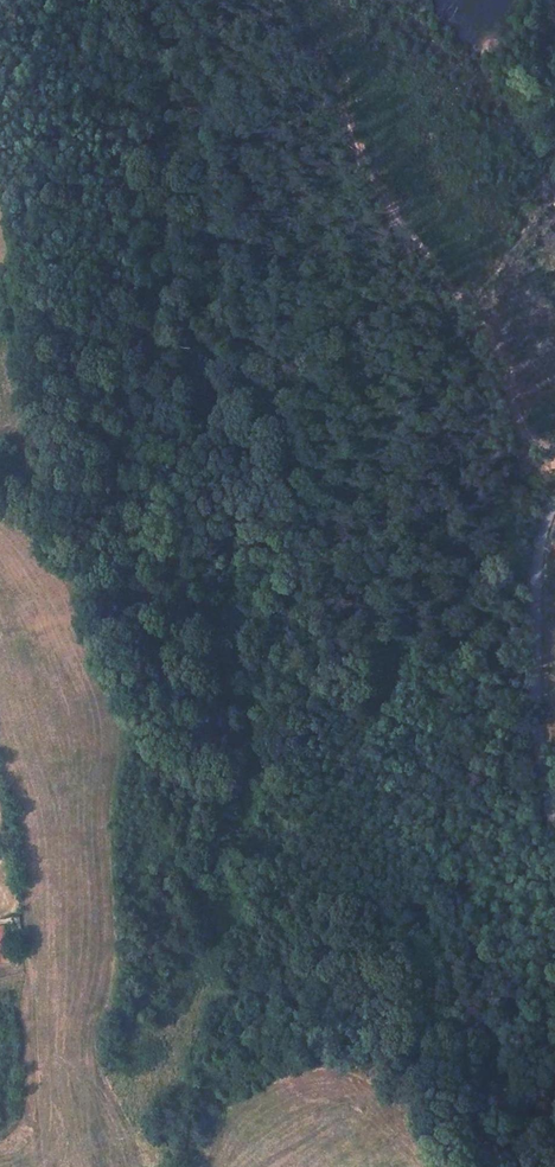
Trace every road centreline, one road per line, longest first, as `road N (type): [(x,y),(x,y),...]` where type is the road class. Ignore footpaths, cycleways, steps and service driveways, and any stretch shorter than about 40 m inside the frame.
road 1 (track): [(554,507),(539,563),(539,713),(554,811)]

